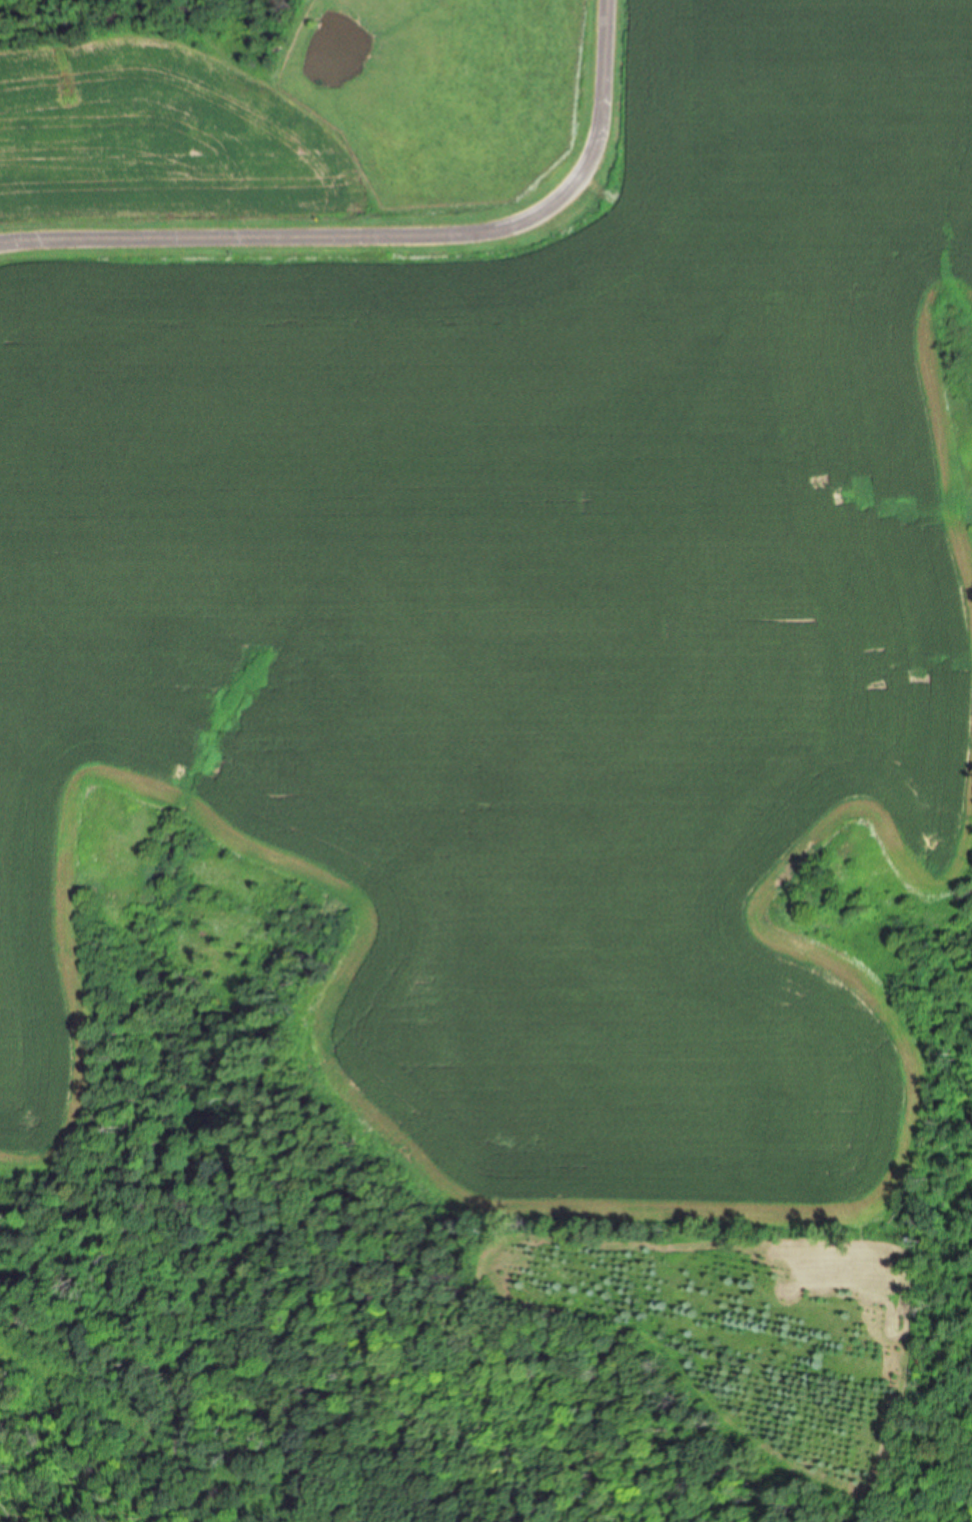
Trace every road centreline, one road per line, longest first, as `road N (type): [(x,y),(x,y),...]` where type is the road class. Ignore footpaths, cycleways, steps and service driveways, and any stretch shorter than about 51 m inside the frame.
road 1 (tertiary): [(0,276),(502,248),(567,218),(575,0)]

